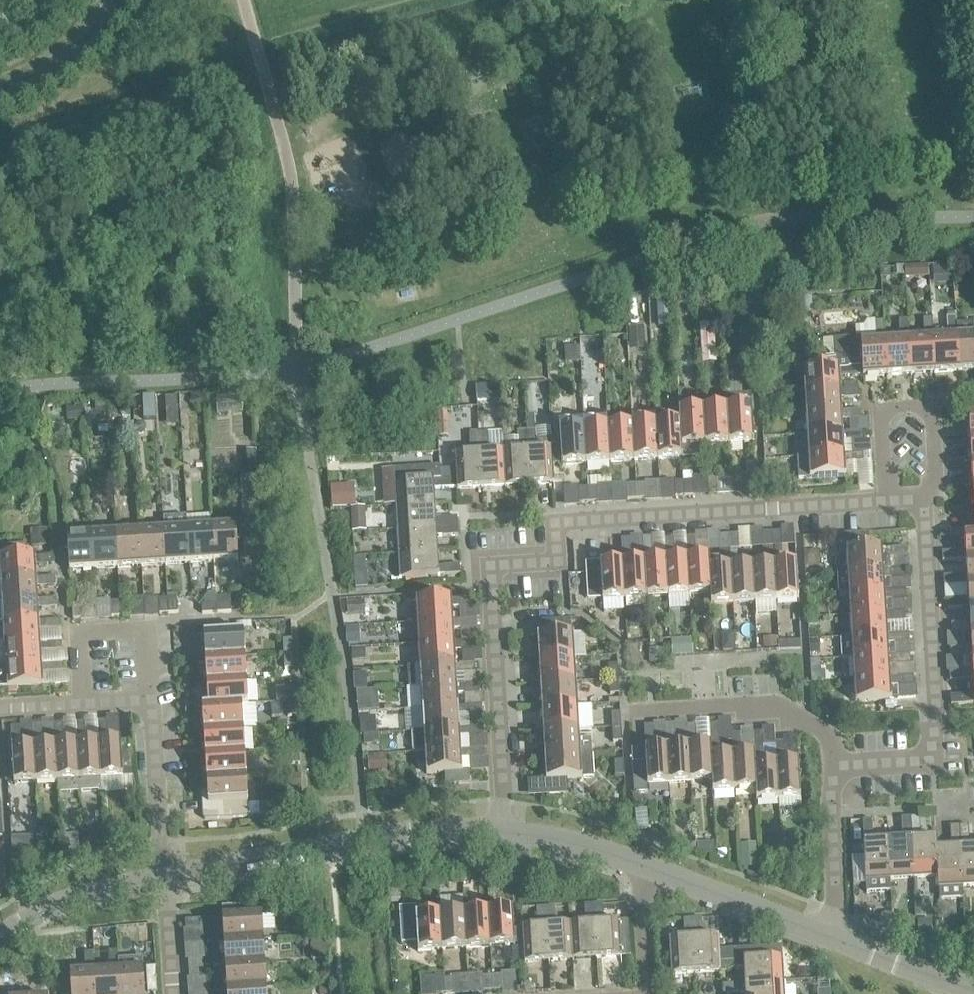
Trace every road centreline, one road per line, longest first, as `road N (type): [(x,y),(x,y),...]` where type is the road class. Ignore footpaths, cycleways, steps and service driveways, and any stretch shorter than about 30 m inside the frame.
road 1 (residential): [(491,564),(556,559),(555,518),(885,497)]
road 2 (residential): [(920,502),(936,719),(927,758),(834,761)]
road 3 (tertiary): [(501,831),(412,833),(167,873)]
road 4 (residential): [(501,831),(491,564)]
road 5 (residential): [(920,502),(934,482),(929,404),(878,407),(885,497)]
road 6 (residential): [(834,761),(805,720),(768,708),(626,716)]
road 7 (tertiary): [(832,938),(639,859)]
road 8 (residential): [(83,704),(81,631),(142,629),(144,702)]
road 9 (residential): [(167,873),(155,702),(144,702)]
road 10 (tertiary): [(167,873),(94,887),(0,935)]
road 11 (residential): [(834,761),(832,938)]
road 12 (tertiary): [(972,989),(832,938)]
road 13 (residential): [(114,0),(83,41),(0,86)]
road 14 (tertiary): [(639,859),(568,837),(501,831)]
road 15 (residential): [(640,993),(639,859)]
road 16 (residential): [(167,873),(173,993)]

